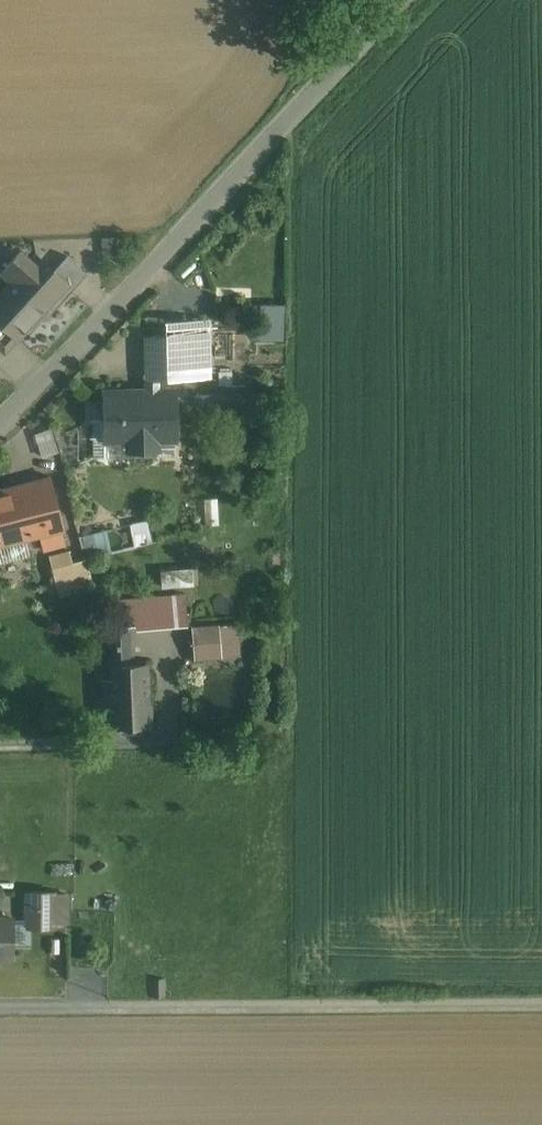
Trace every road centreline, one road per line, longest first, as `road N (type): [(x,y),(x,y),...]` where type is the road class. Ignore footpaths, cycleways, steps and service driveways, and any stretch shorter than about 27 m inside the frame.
road 1 (unclassified): [(0,416),(53,372),(402,0)]

